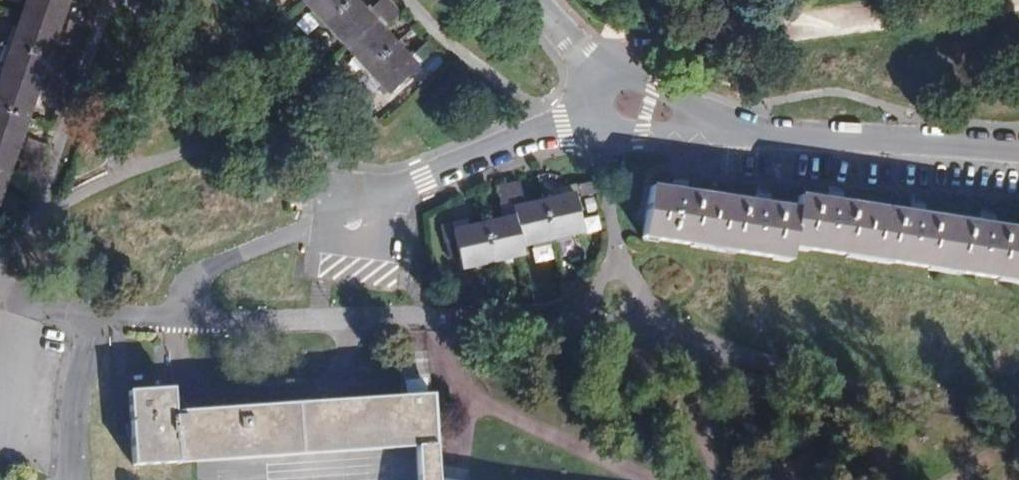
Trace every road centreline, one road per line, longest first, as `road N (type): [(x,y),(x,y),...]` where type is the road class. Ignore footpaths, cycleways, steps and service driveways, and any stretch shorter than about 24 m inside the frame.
road 1 (track): [(1018,400),(665,331),(581,322),(89,320),(0,285)]
road 2 (residential): [(573,124),(205,269),(189,293),(188,320)]
road 3 (residential): [(1018,157),(745,134)]
road 4 (track): [(665,331),(625,267),(606,129)]
road 5 (track): [(408,0),(524,106),(564,127)]
road 6 (residential): [(573,124),(745,134)]
road 7 (residential): [(745,134),(598,64)]

